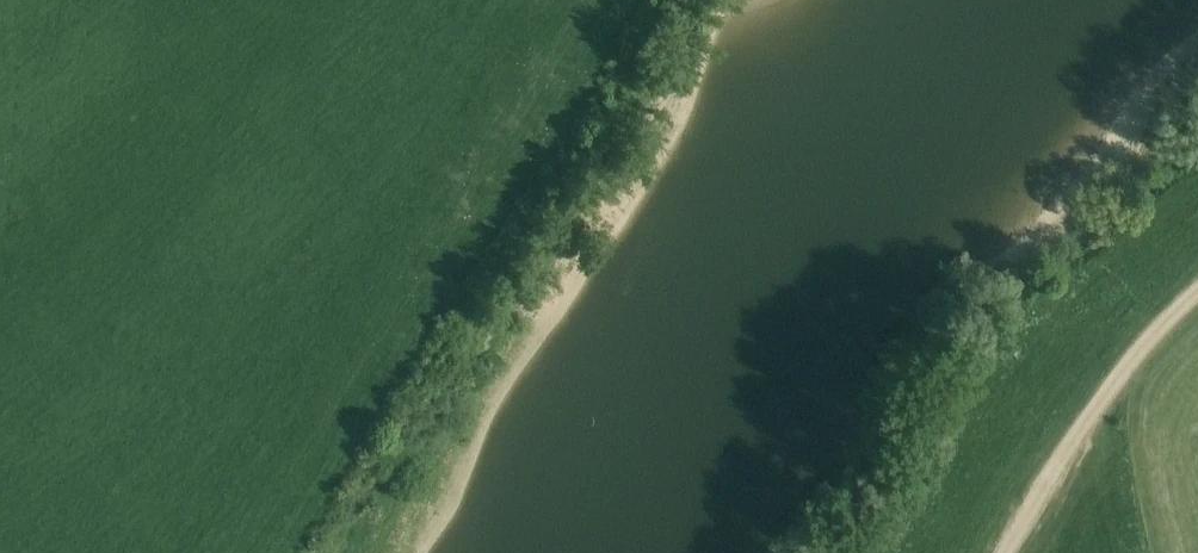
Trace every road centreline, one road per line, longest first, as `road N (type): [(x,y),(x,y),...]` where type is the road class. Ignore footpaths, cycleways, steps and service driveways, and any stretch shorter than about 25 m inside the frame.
road 1 (track): [(1197,301),(1117,384),(1007,552)]

